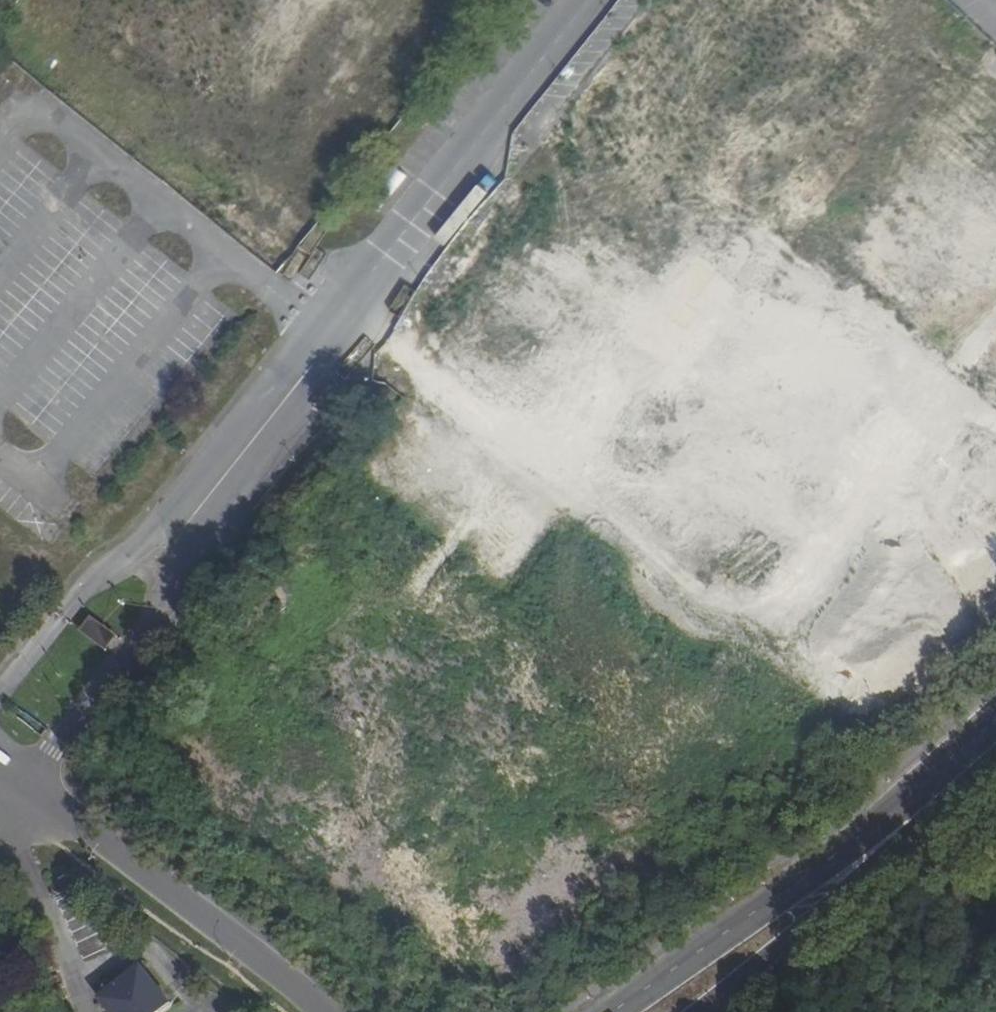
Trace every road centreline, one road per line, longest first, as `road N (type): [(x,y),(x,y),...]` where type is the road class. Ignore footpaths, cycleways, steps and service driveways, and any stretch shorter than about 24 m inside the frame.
road 1 (unclassified): [(0,762),(291,981),(319,1011)]
road 2 (secondary): [(839,880),(628,1011)]
road 3 (secondary): [(839,880),(995,740)]
road 4 (secondary): [(709,1011),(780,951),(839,880)]

